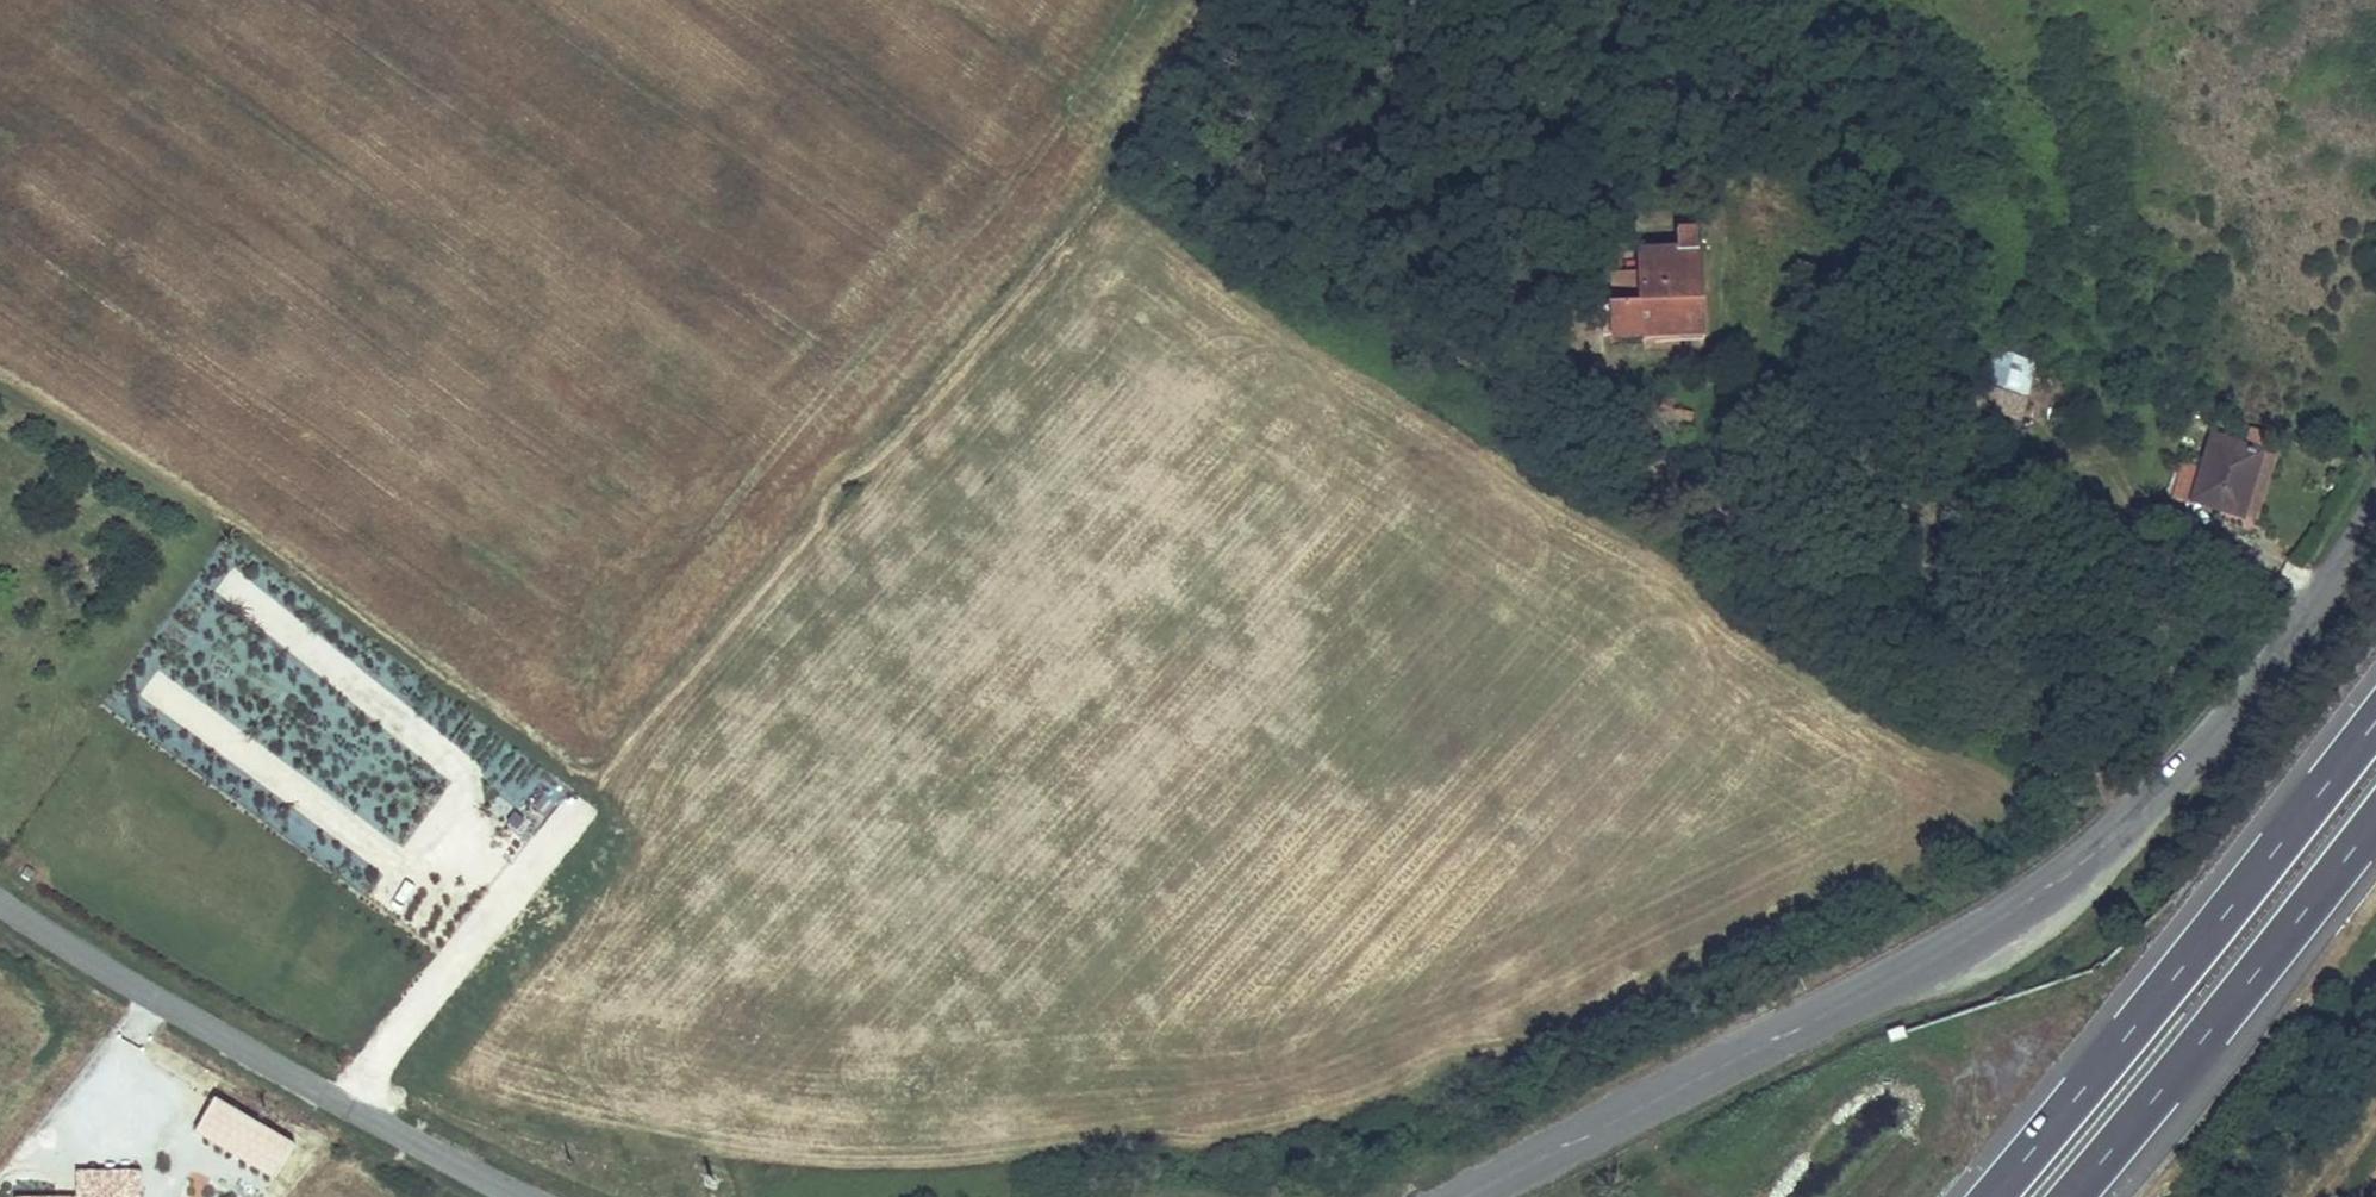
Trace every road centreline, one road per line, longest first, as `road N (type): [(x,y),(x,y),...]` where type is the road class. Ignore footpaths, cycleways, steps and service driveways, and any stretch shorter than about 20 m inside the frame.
road 1 (tertiary): [(1464,1196),(1834,1007),(2012,908),(2130,828),(2202,754),(2375,505)]
road 2 (motorway): [(2375,724),(1994,1196)]
road 3 (unclassified): [(514,1196),(150,998),(0,899)]
road 4 (motorway): [(2071,1196),(2375,820)]

